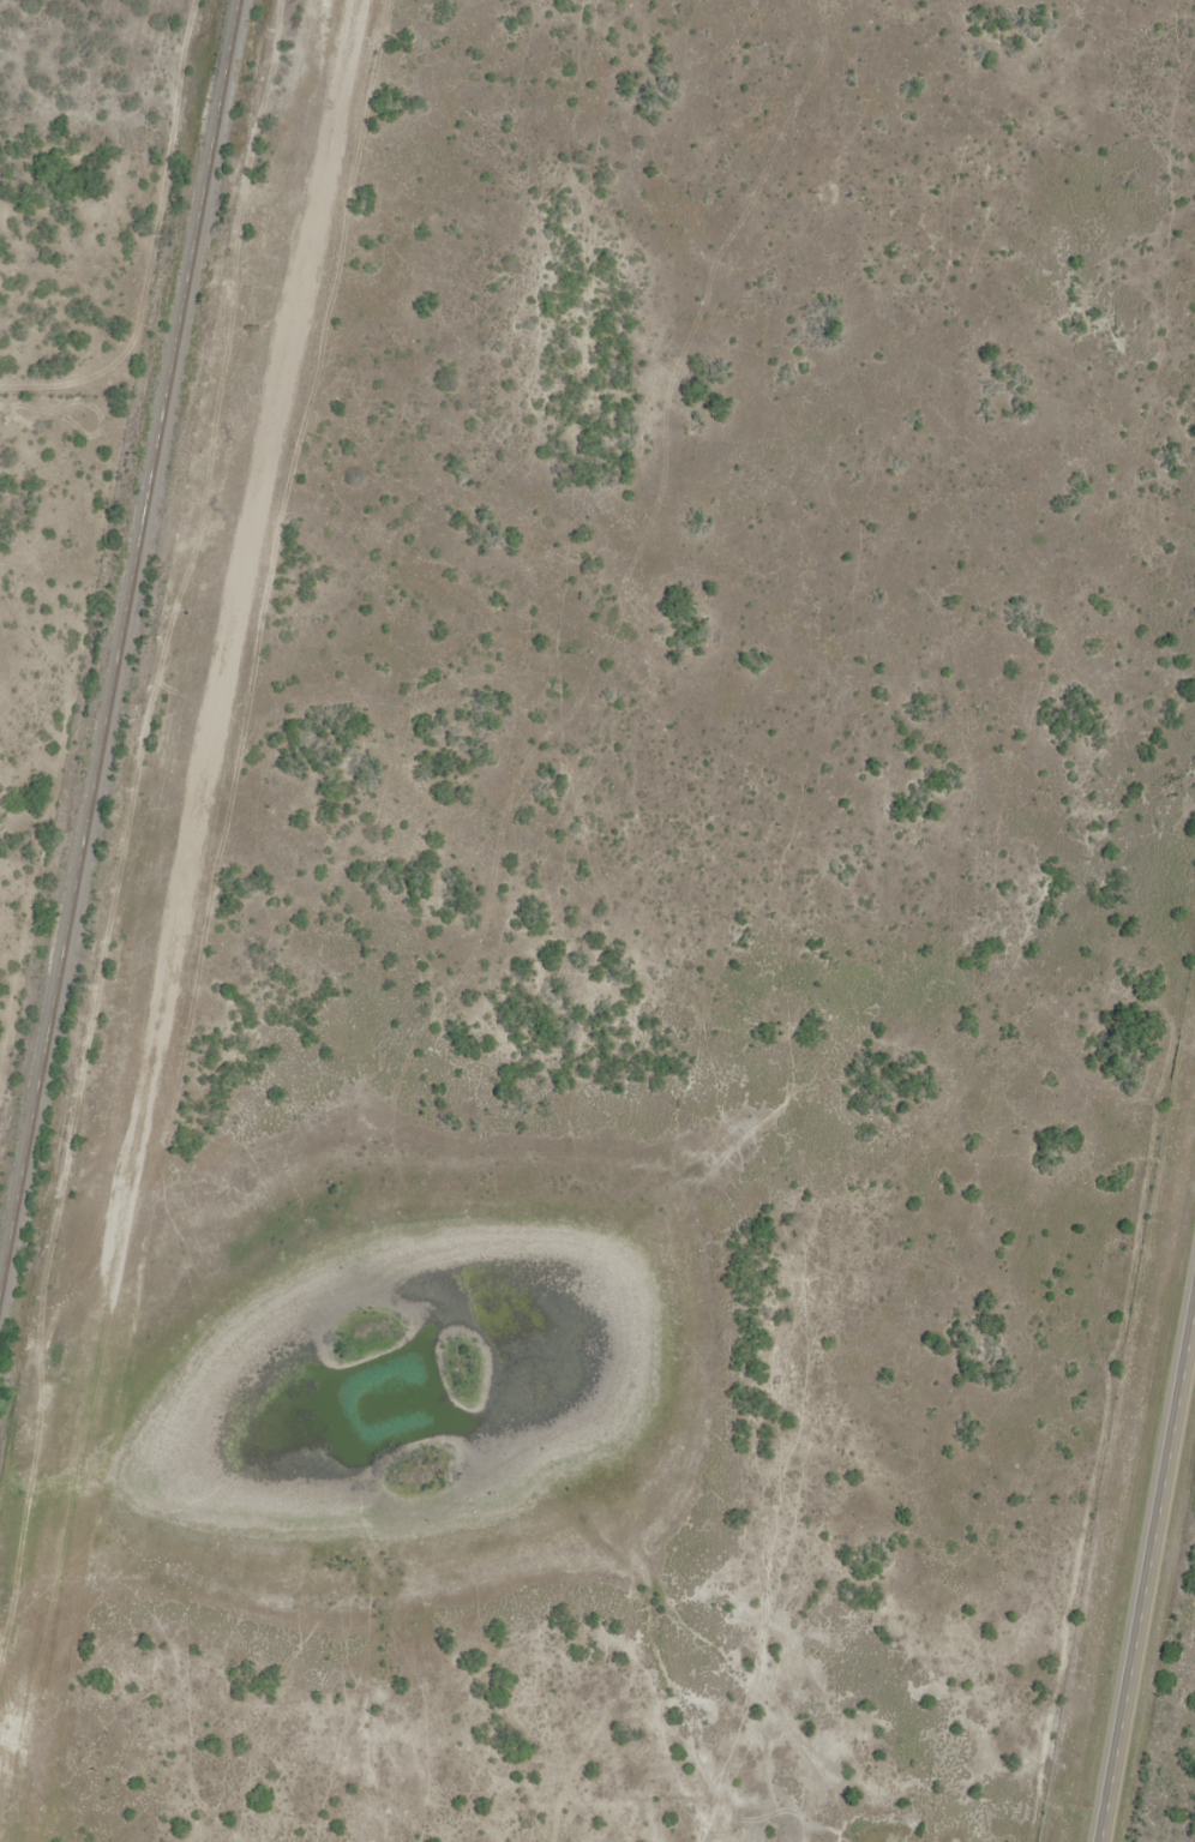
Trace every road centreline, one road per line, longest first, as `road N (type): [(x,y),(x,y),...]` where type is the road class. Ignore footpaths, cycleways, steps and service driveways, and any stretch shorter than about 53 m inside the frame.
road 1 (trunk): [(1194,1347),(1111,1841)]

